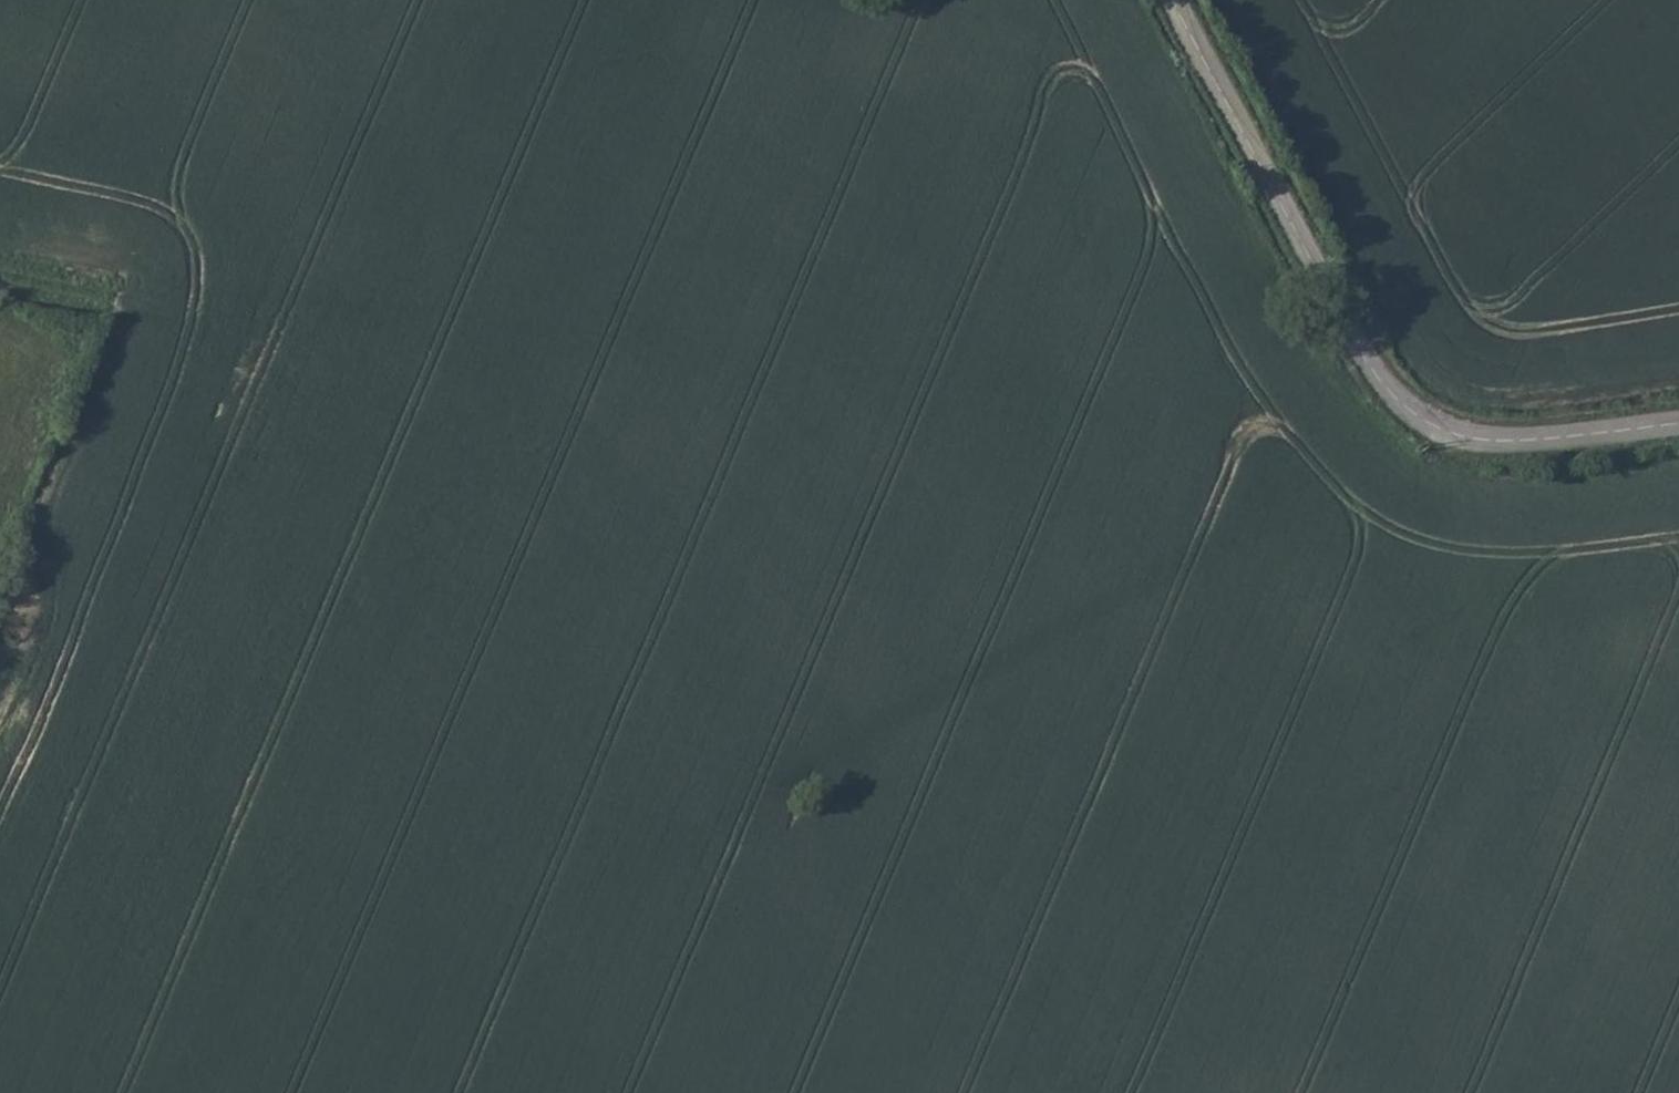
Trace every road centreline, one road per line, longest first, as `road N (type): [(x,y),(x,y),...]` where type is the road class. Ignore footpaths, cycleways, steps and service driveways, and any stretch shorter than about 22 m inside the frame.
road 1 (tertiary): [(1174,0),(1389,393),(1420,418),(1497,440),(1678,422)]

